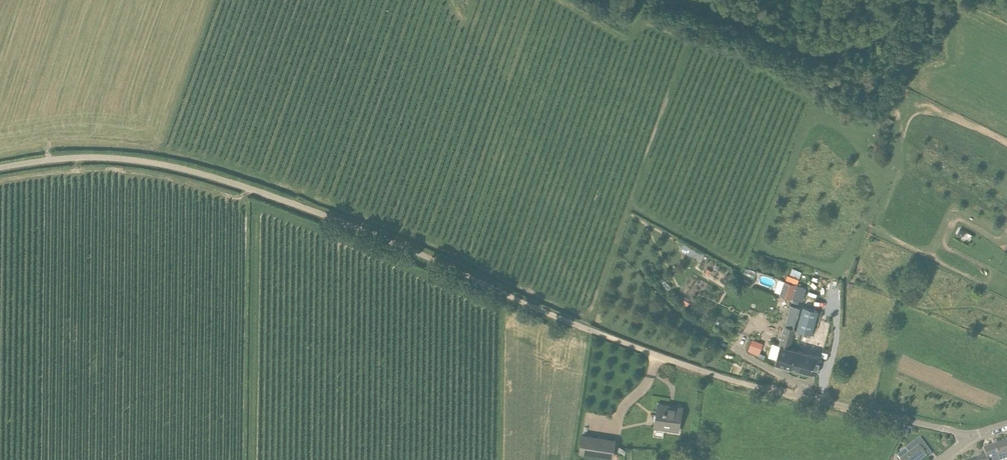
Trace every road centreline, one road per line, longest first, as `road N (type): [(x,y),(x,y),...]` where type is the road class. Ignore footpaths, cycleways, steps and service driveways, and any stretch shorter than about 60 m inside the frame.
road 1 (unclassified): [(0,168),(97,157),(190,171),(337,220),(692,367),(969,437)]

